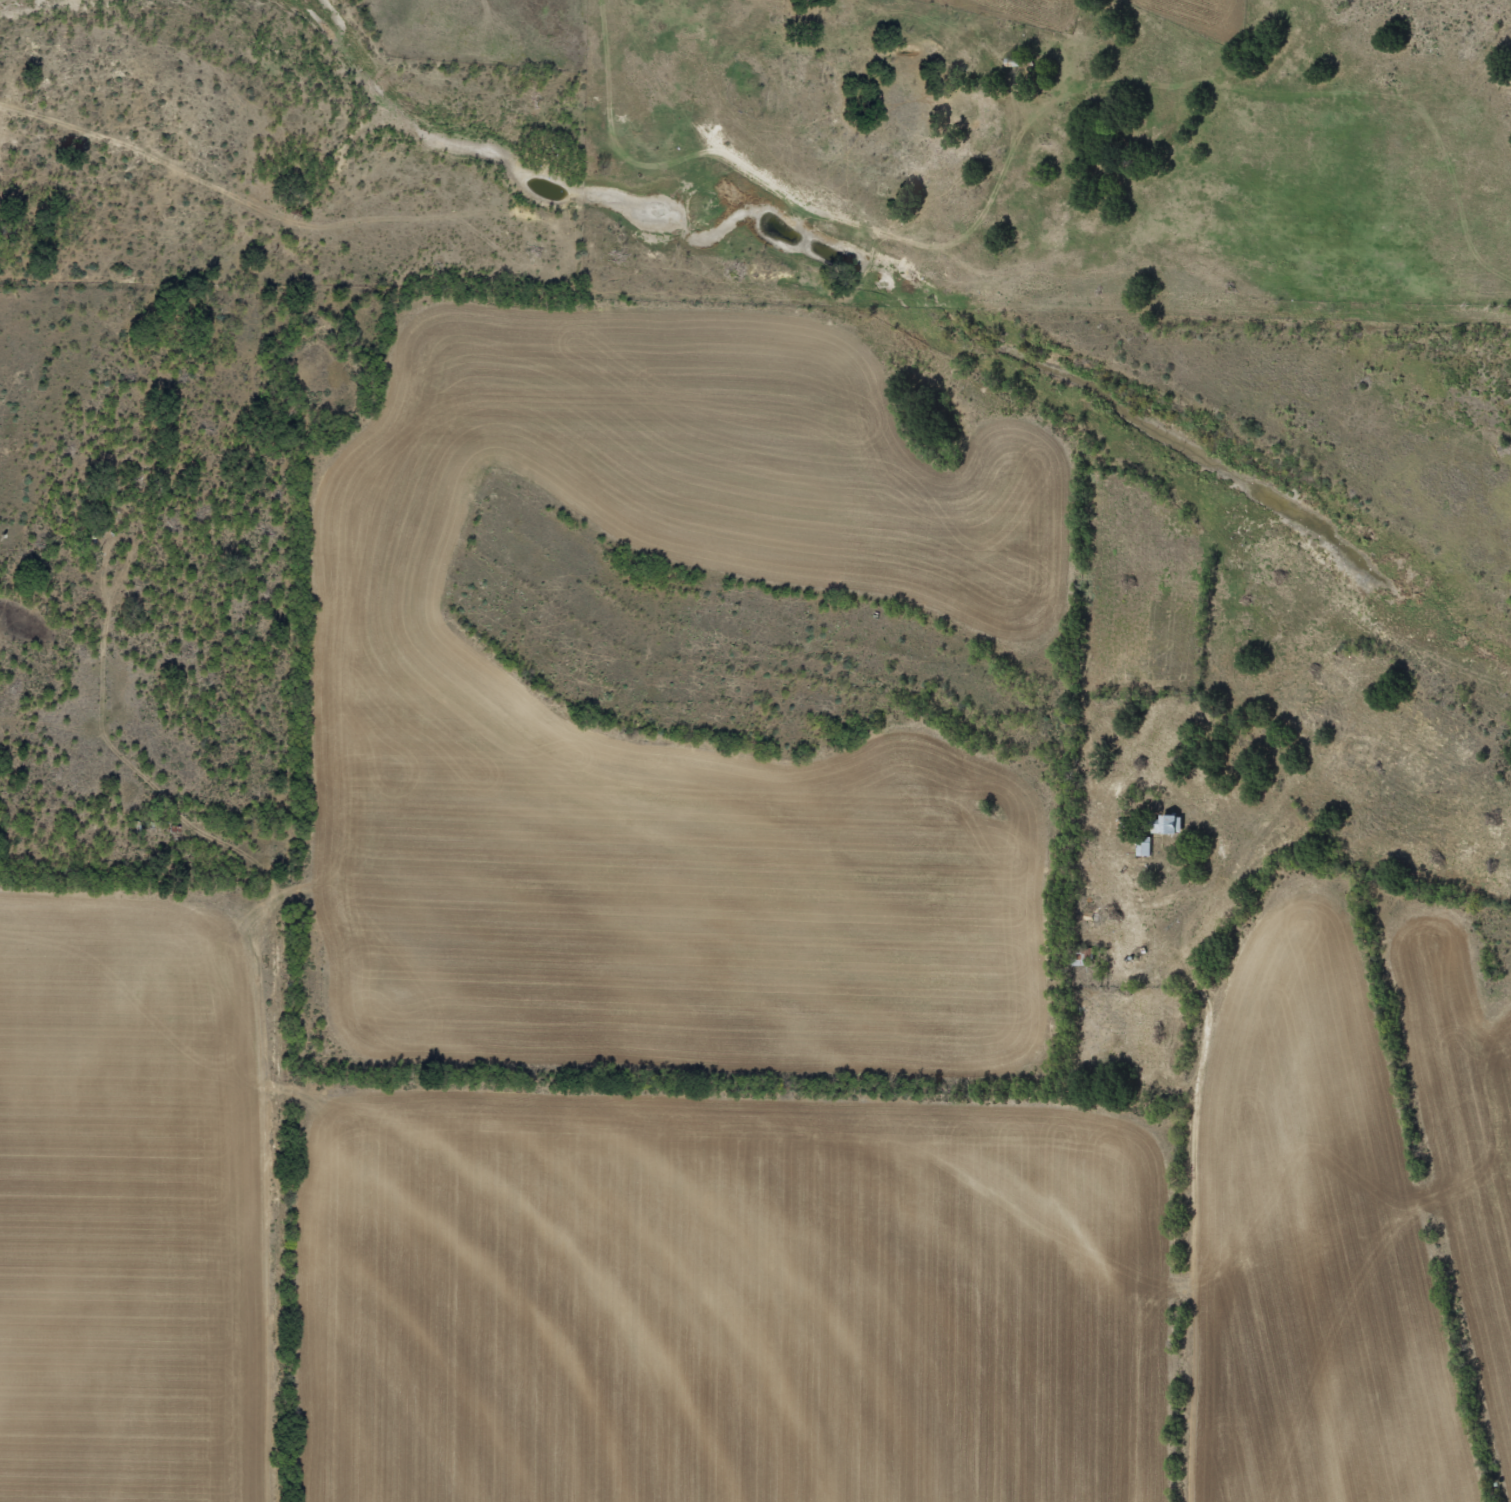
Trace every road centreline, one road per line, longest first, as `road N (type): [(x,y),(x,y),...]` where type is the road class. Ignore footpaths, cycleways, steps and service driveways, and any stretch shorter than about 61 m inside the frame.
road 1 (track): [(1510,327),(964,316)]
road 2 (residential): [(1510,878),(1333,824),(1265,833),(1129,915)]
road 3 (track): [(157,494),(142,330),(127,310),(0,307)]

